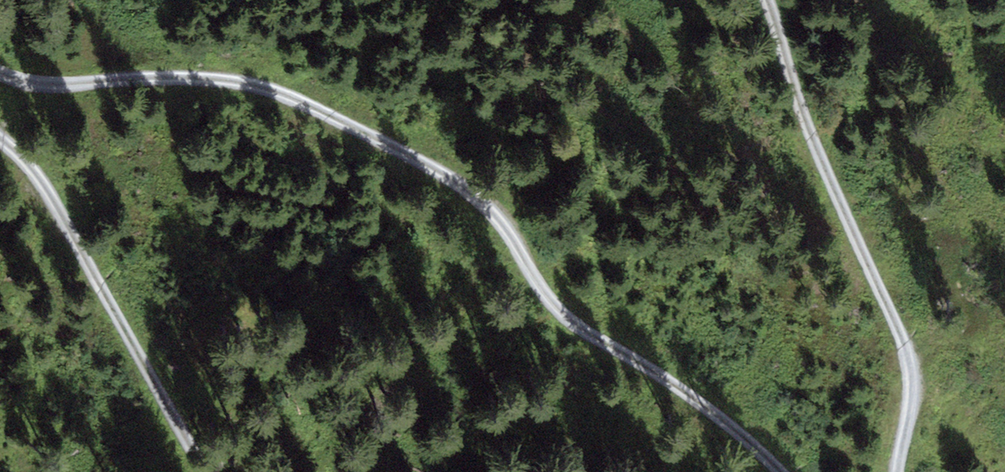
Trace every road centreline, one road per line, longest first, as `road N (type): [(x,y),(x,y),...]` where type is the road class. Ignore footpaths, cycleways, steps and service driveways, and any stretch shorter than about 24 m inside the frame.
road 1 (track): [(782,471),(698,394),(564,315),(490,208),(316,109),(246,82),(50,84),(0,74)]
road 2 (track): [(765,0),(813,151),(905,346),(910,384),(897,471)]
road 3 (track): [(0,136),(48,195),(207,471)]

